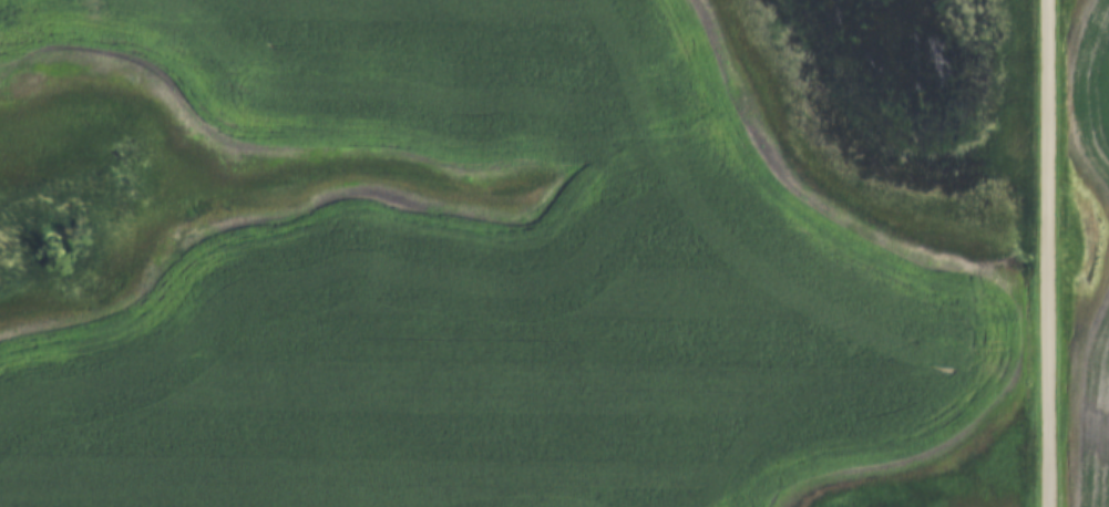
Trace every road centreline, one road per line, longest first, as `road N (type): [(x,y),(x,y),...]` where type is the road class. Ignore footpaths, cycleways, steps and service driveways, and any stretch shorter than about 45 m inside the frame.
road 1 (residential): [(1054,506),(1049,0)]

